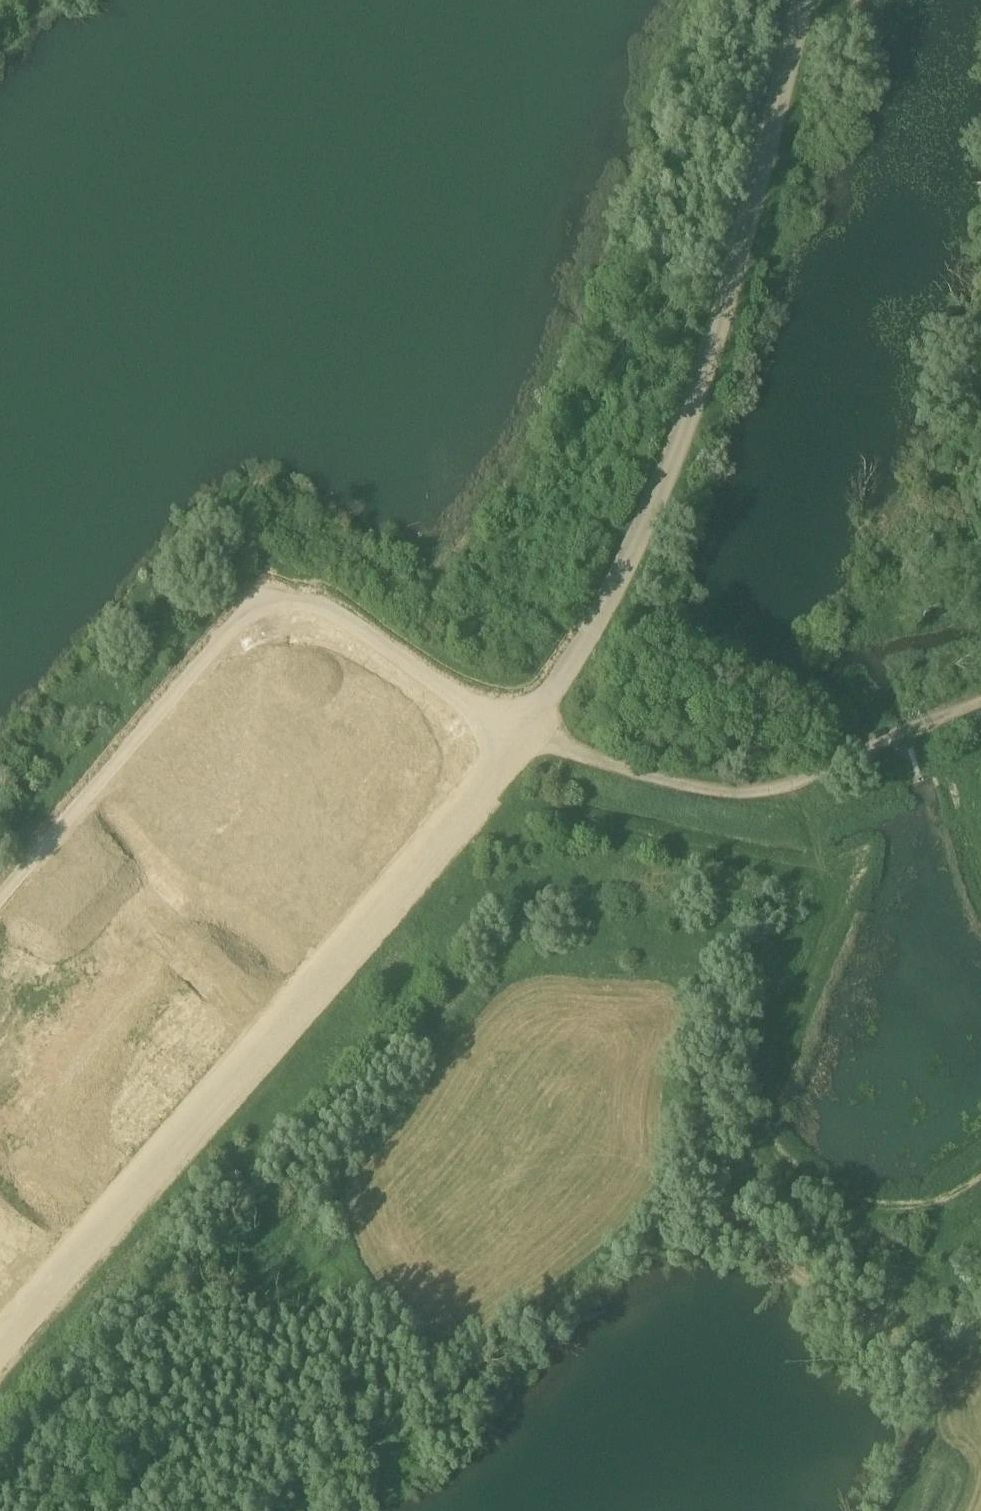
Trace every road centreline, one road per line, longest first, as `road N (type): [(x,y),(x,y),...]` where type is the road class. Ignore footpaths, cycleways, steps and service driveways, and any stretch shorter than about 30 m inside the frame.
road 1 (unclassified): [(980,702),(786,788),(736,795),(685,787),(533,737),(597,626),(676,455),(728,299),(807,0)]
road 2 (track): [(980,1381),(945,1369),(824,1297),(739,1230),(672,1163)]

